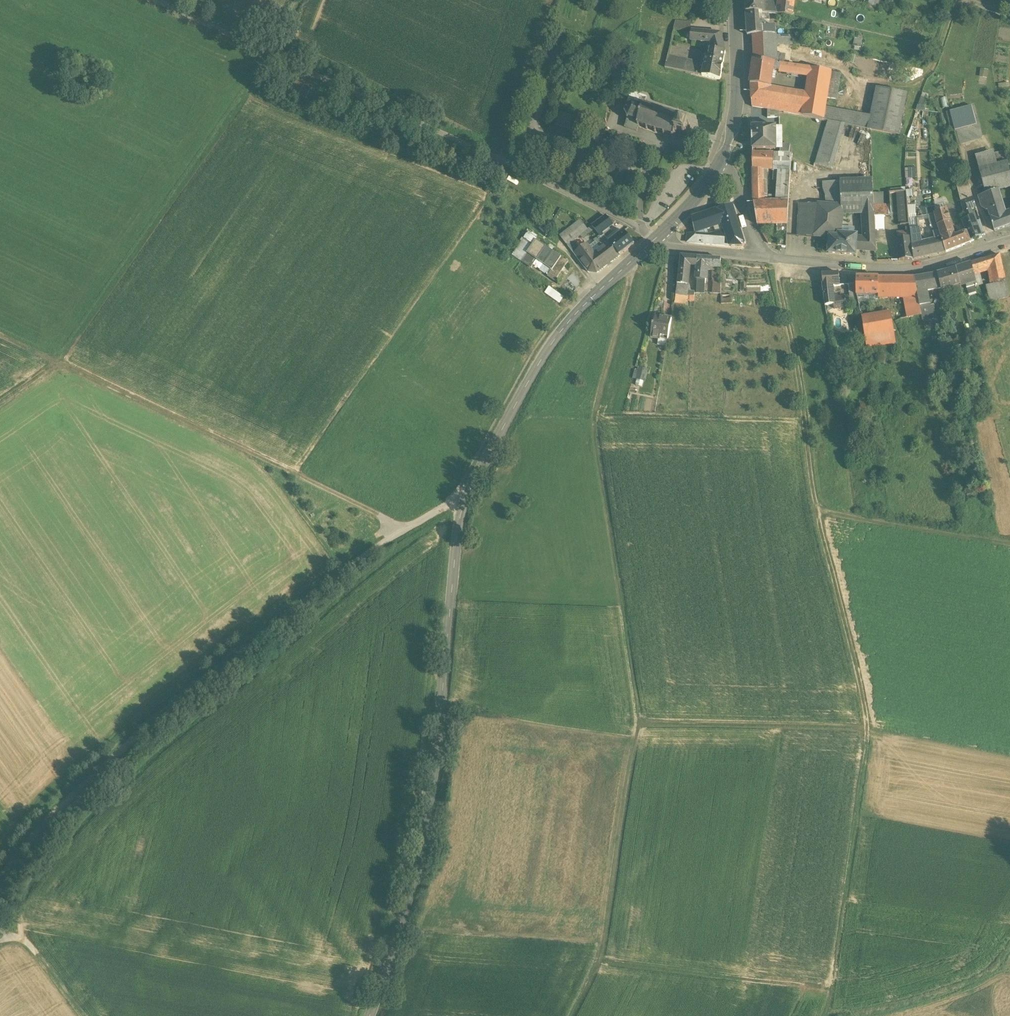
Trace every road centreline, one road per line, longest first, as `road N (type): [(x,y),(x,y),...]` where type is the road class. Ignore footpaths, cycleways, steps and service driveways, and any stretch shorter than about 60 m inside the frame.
road 1 (track): [(628,265),(613,372),(593,419),(637,723),(598,960),(571,1015)]
road 2 (track): [(464,501),(406,528),(265,627),(73,794),(0,880)]
road 3 (track): [(657,236),(149,0)]
road 4 (secondary): [(464,501),(420,844),(370,1015)]
road 5 (track): [(406,528),(56,362)]
road 6 (track): [(58,363),(273,53)]
road 7 (secondary): [(464,501),(554,341),(657,236)]
road 8 (residential): [(1009,245),(916,268),(759,258)]
road 9 (track): [(830,993),(598,960)]
road 10 (track): [(870,730),(637,723)]
road 11 (track): [(817,510),(1009,544)]
road 12 (secondary): [(720,164),(734,121),(737,0)]
road 13 (track): [(965,3),(940,68),(922,88),(866,81)]
road 14 (track): [(0,903),(82,1015)]
road 15 (track): [(633,744),(506,728)]

